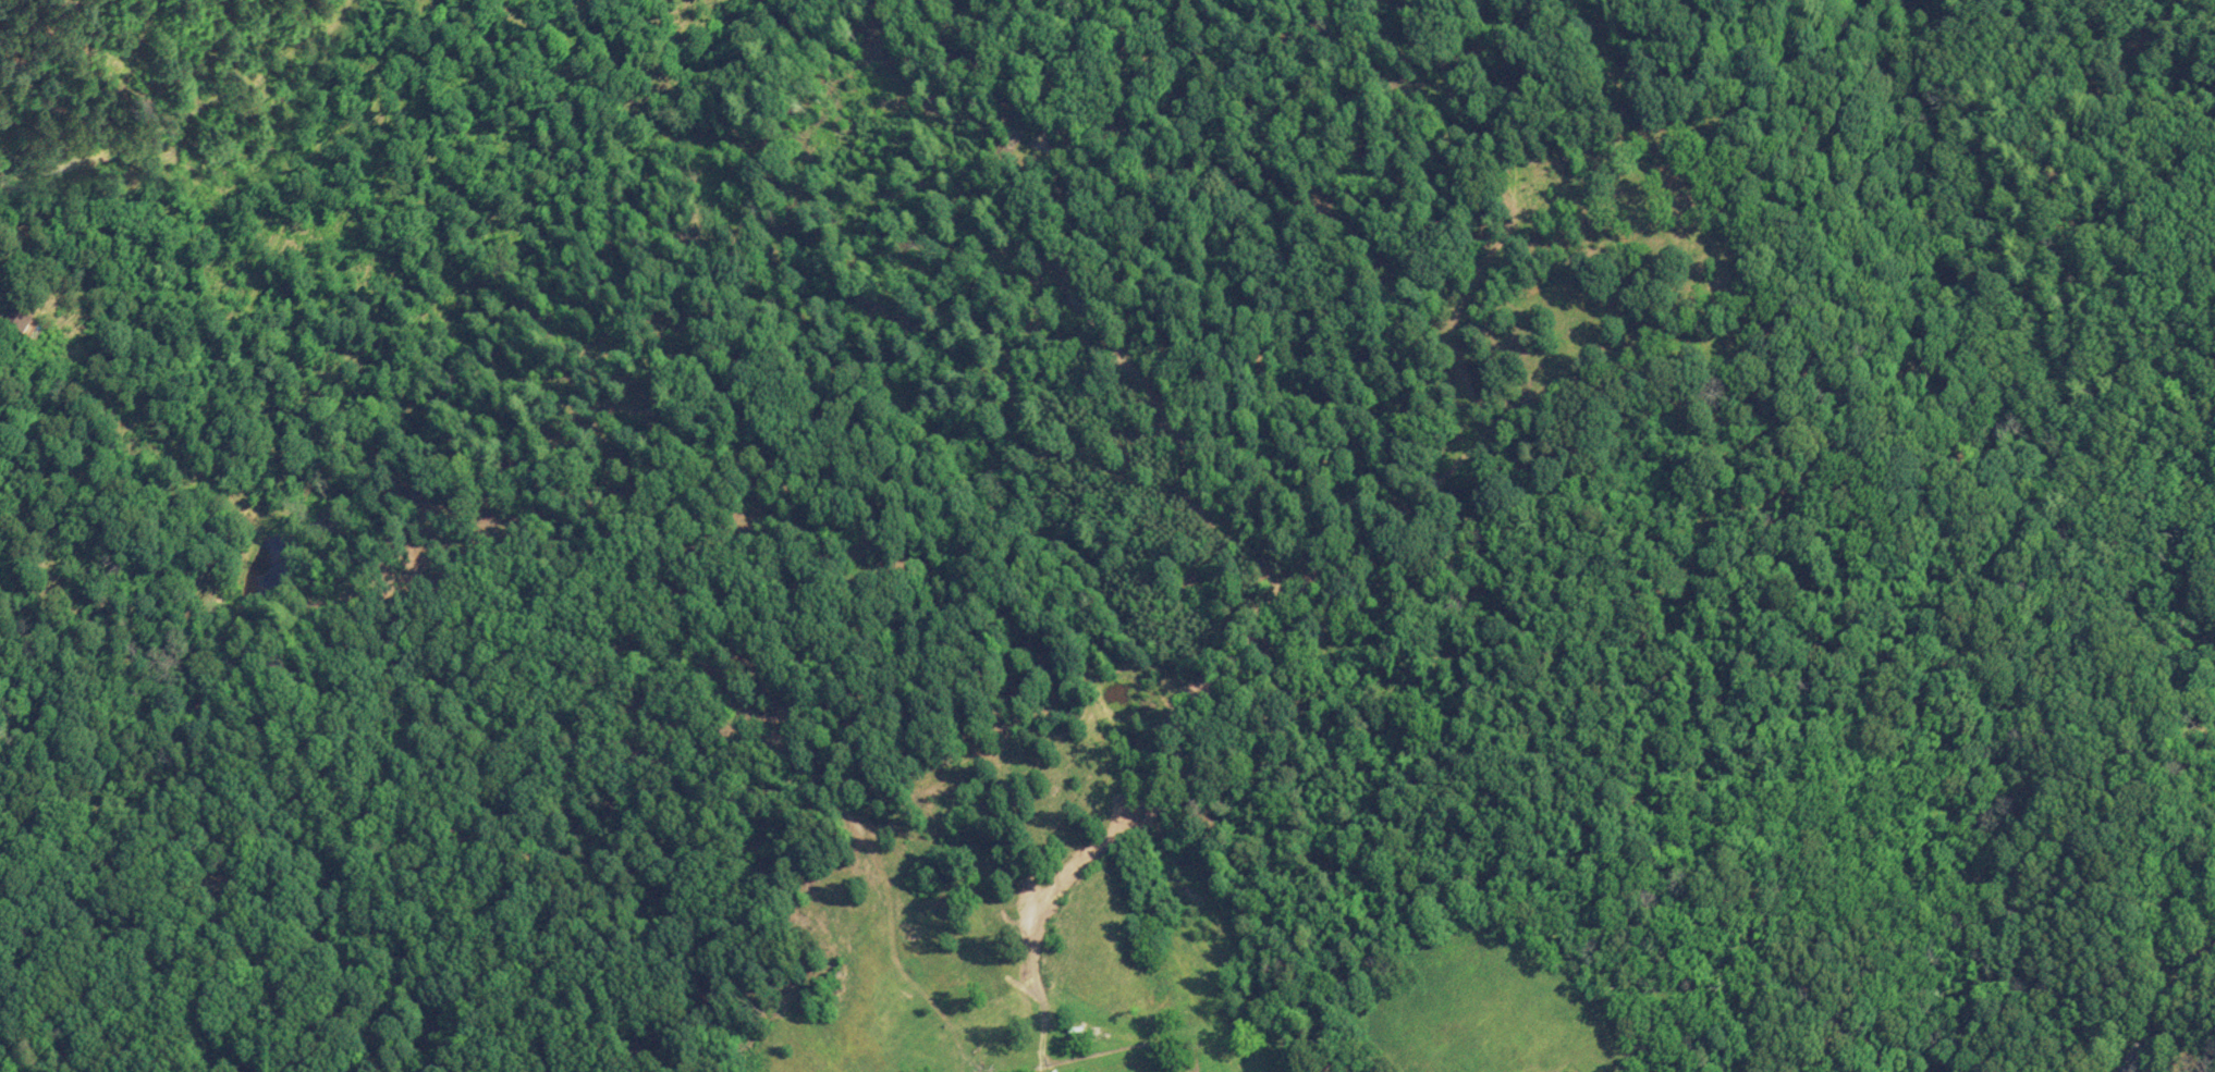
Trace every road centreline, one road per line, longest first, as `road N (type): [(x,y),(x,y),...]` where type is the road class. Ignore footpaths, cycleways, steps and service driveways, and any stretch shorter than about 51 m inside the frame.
road 1 (tertiary): [(2094,1071),(2103,1000),(2163,947),(2214,950)]

